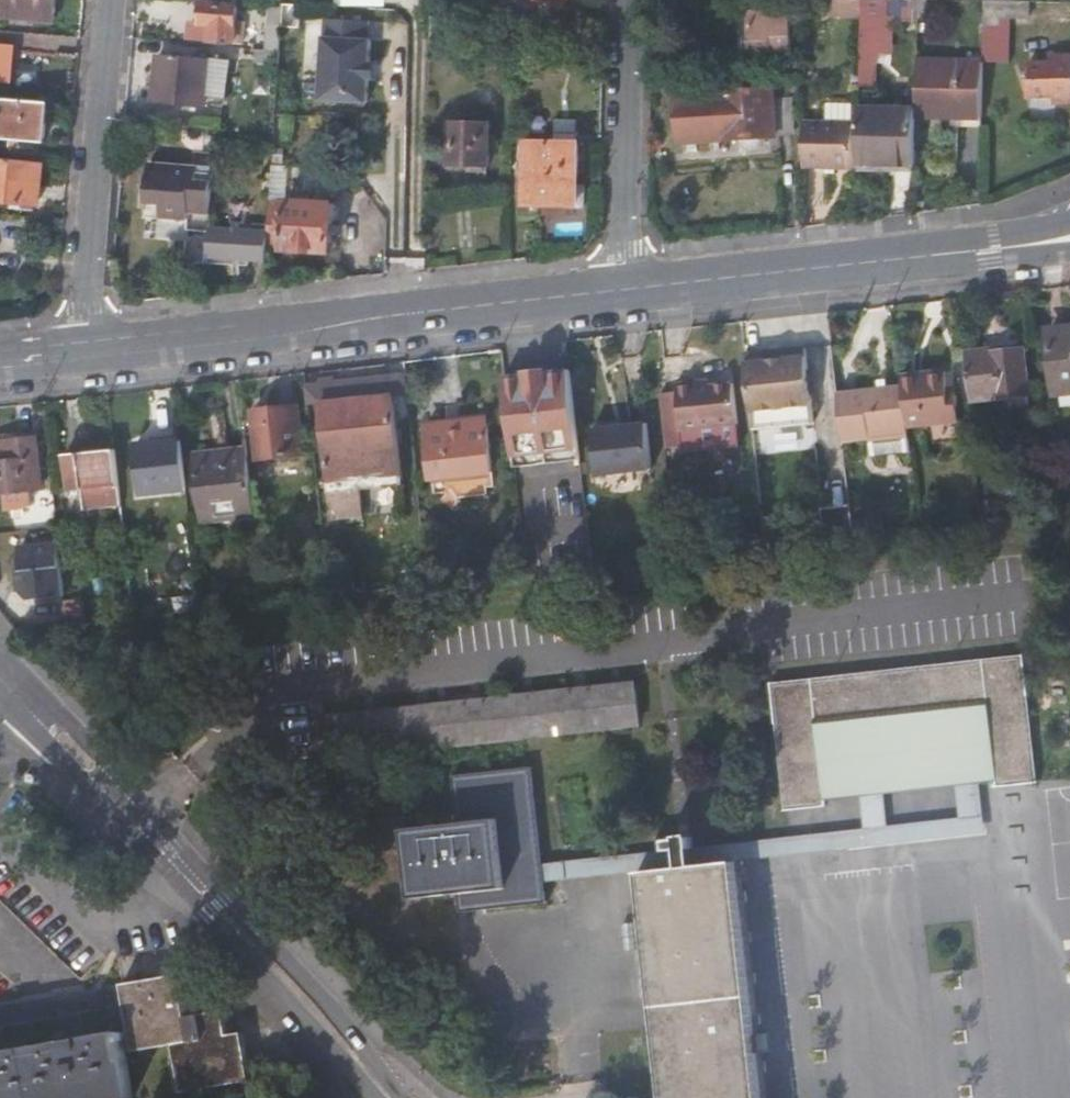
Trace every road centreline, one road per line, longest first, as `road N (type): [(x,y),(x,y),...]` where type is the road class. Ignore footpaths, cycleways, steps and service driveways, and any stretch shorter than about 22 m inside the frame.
road 1 (tertiary): [(22,704),(398,1097)]
road 2 (secondary): [(625,288),(86,348)]
road 3 (residential): [(111,0),(86,348)]
road 4 (secondary): [(938,255),(625,288)]
road 5 (residential): [(630,0),(625,288)]
road 6 (secondary): [(1069,215),(938,255)]
road 7 (secondary): [(938,255),(1069,249)]

